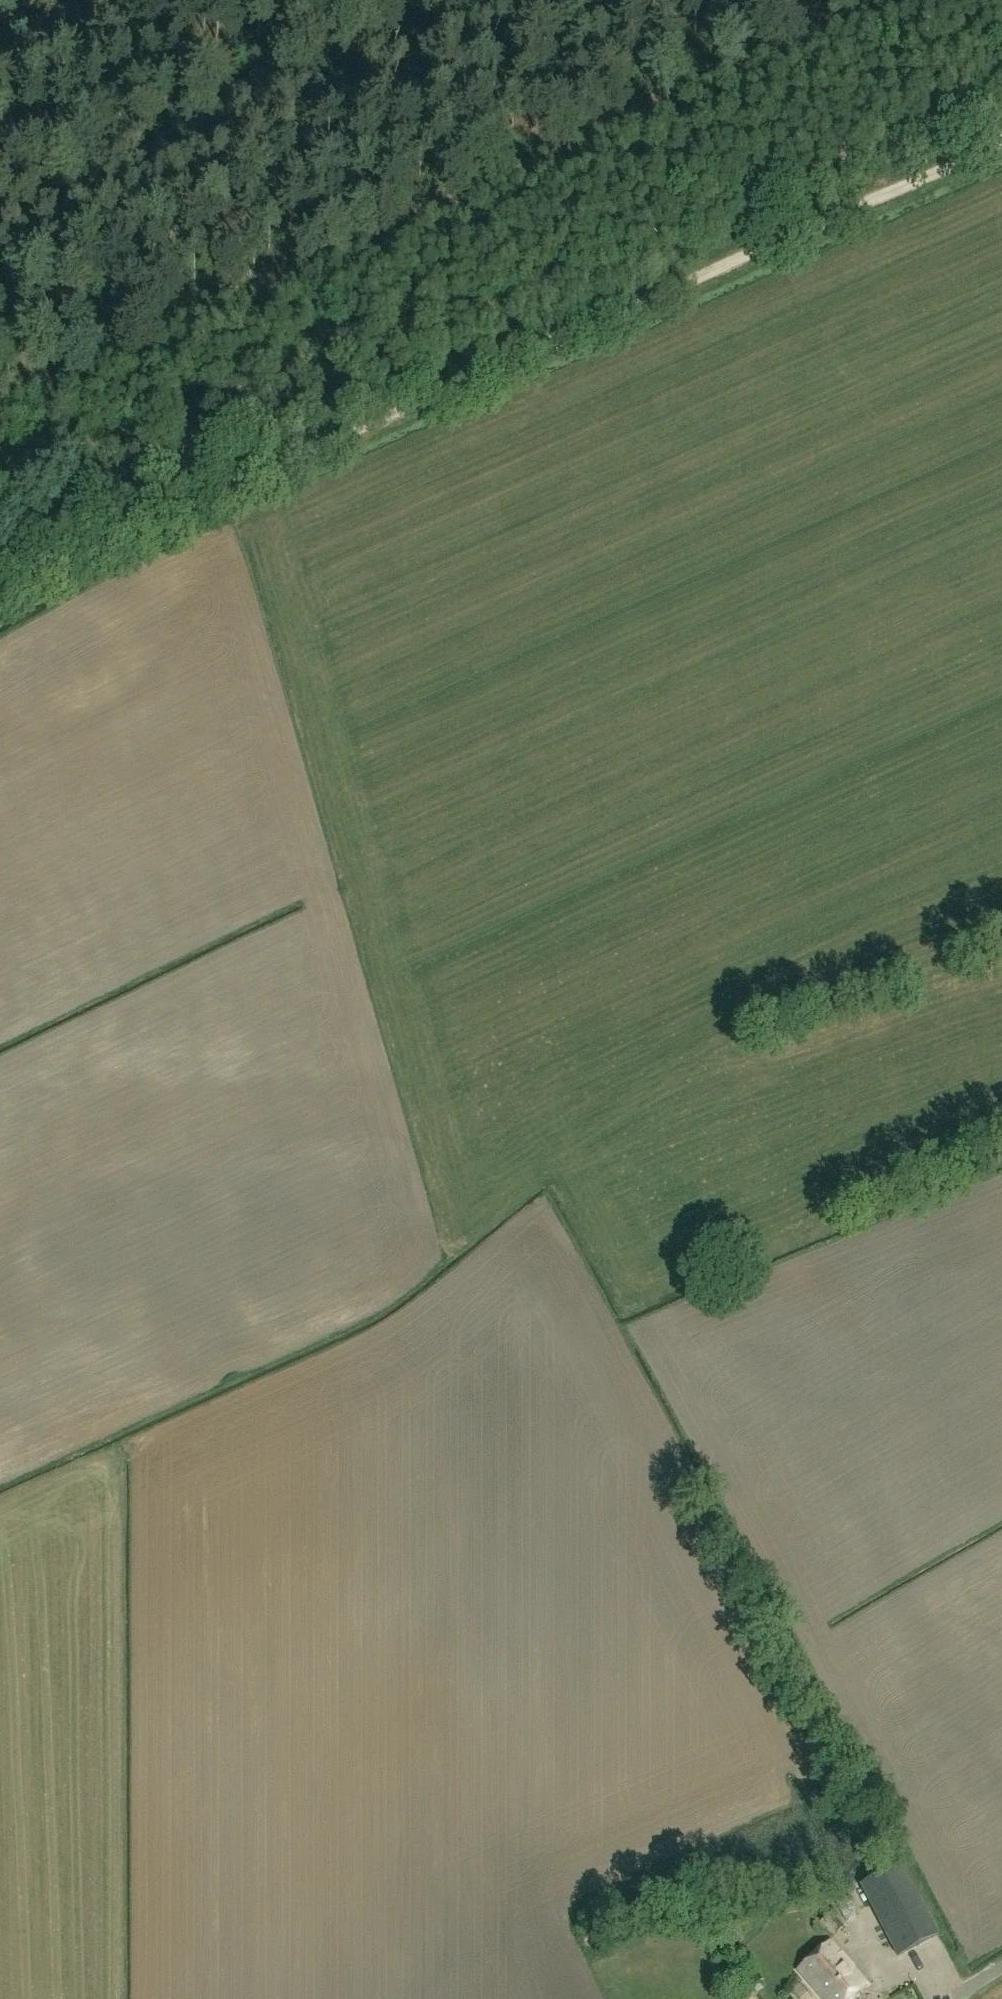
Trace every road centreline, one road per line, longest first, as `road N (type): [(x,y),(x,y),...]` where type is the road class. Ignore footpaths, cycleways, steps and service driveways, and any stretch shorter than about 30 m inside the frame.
road 1 (track): [(1001,138),(661,296),(124,527),(0,603)]

